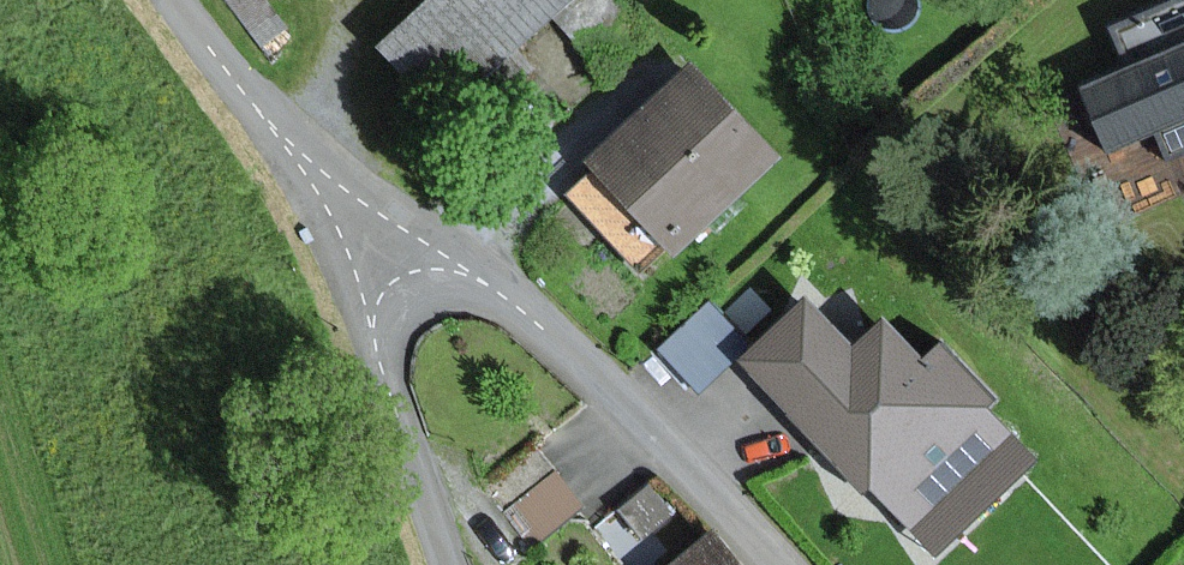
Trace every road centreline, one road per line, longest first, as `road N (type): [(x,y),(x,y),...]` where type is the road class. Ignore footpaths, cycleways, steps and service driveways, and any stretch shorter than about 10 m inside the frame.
road 1 (unclassified): [(770,564),(505,295),(459,270),(393,279)]
road 2 (unclassified): [(178,0),(393,279)]
road 3 (unclassified): [(393,279),(373,304),(374,347),(444,564)]

